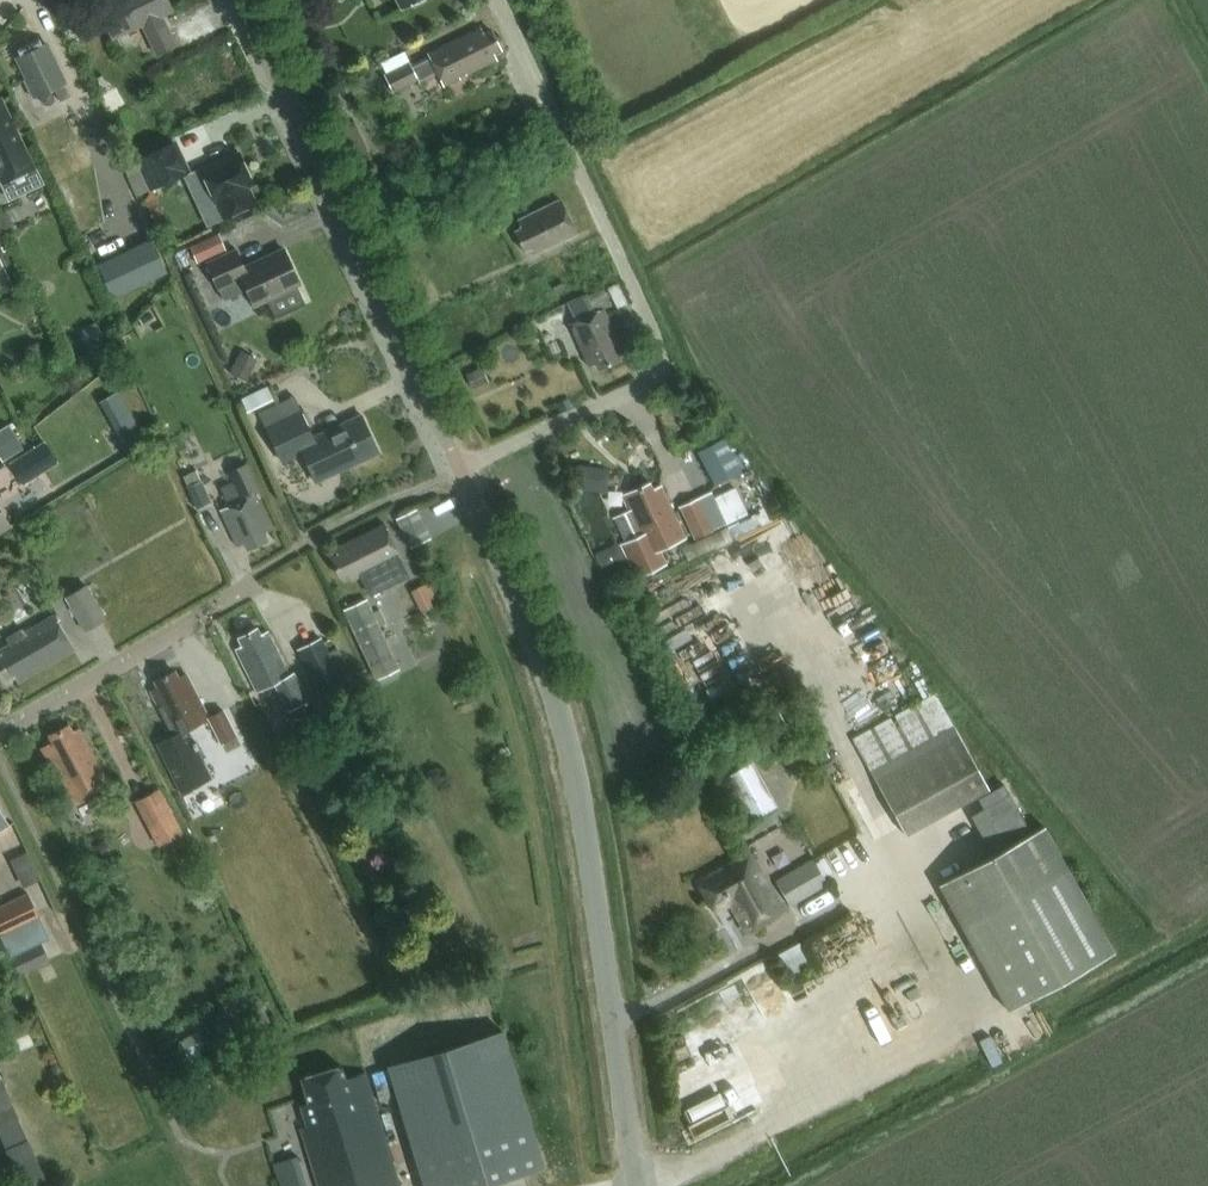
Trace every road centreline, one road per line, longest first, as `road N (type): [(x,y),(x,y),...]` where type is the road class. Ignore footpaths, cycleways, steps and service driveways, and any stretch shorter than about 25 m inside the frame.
road 1 (unclassified): [(634,1185),(553,701),(458,469)]
road 2 (residential): [(458,469),(642,387),(659,361),(498,0)]
road 3 (unclassified): [(458,469),(226,0)]
road 4 (unclassified): [(0,734),(251,589)]

